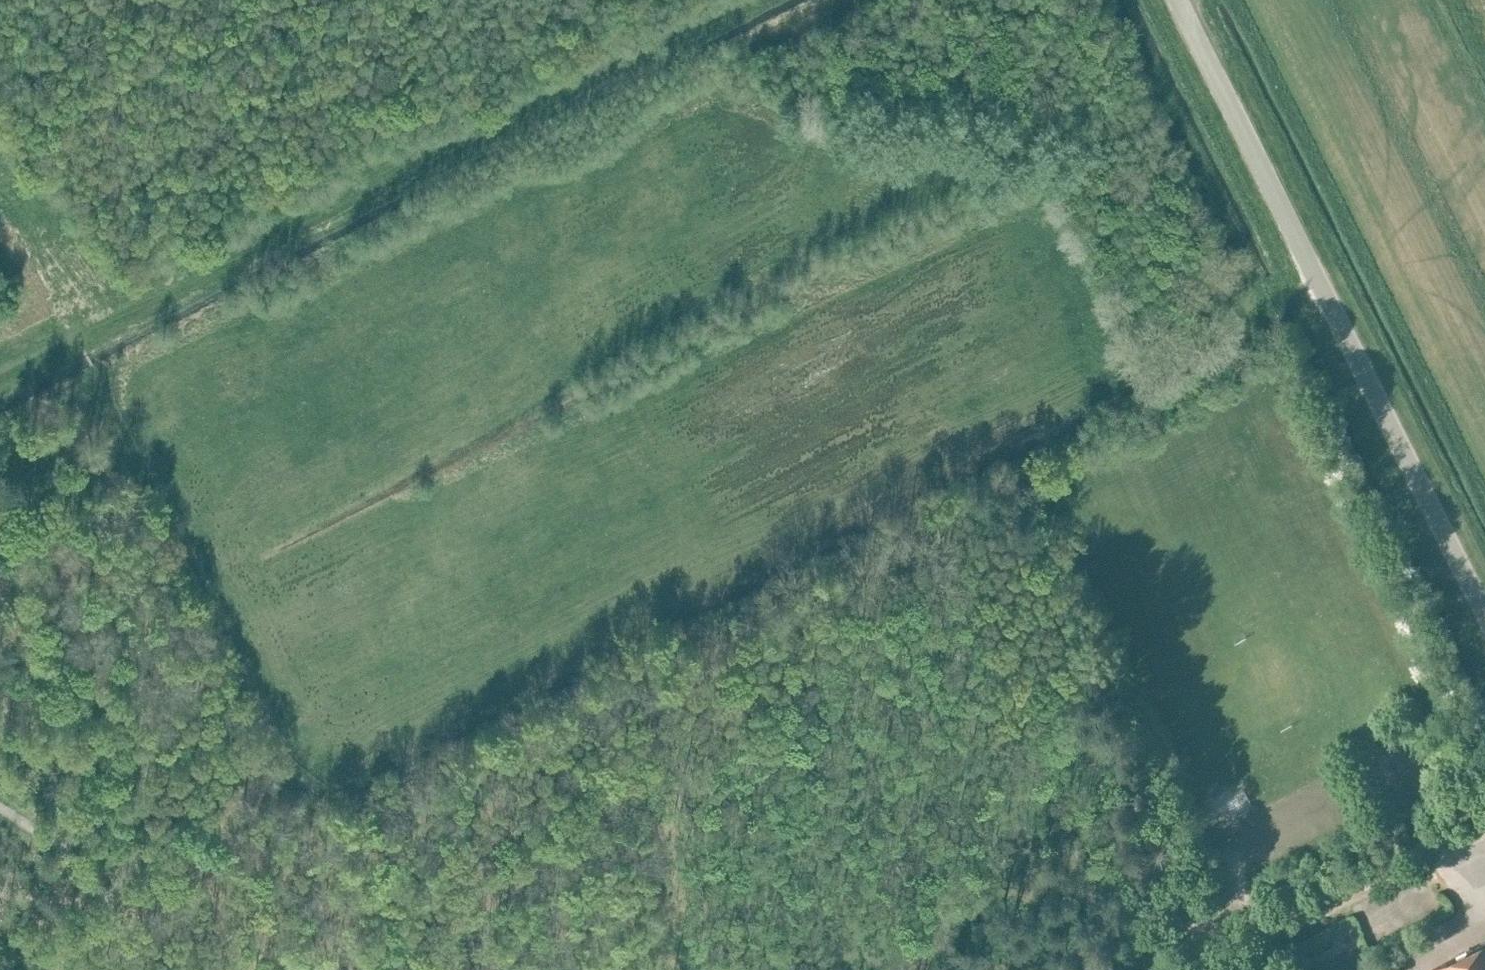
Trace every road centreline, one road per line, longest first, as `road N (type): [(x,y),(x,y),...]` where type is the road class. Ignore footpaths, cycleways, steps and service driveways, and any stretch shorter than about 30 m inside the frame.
road 1 (tertiary): [(1484,639),(1171,0)]

